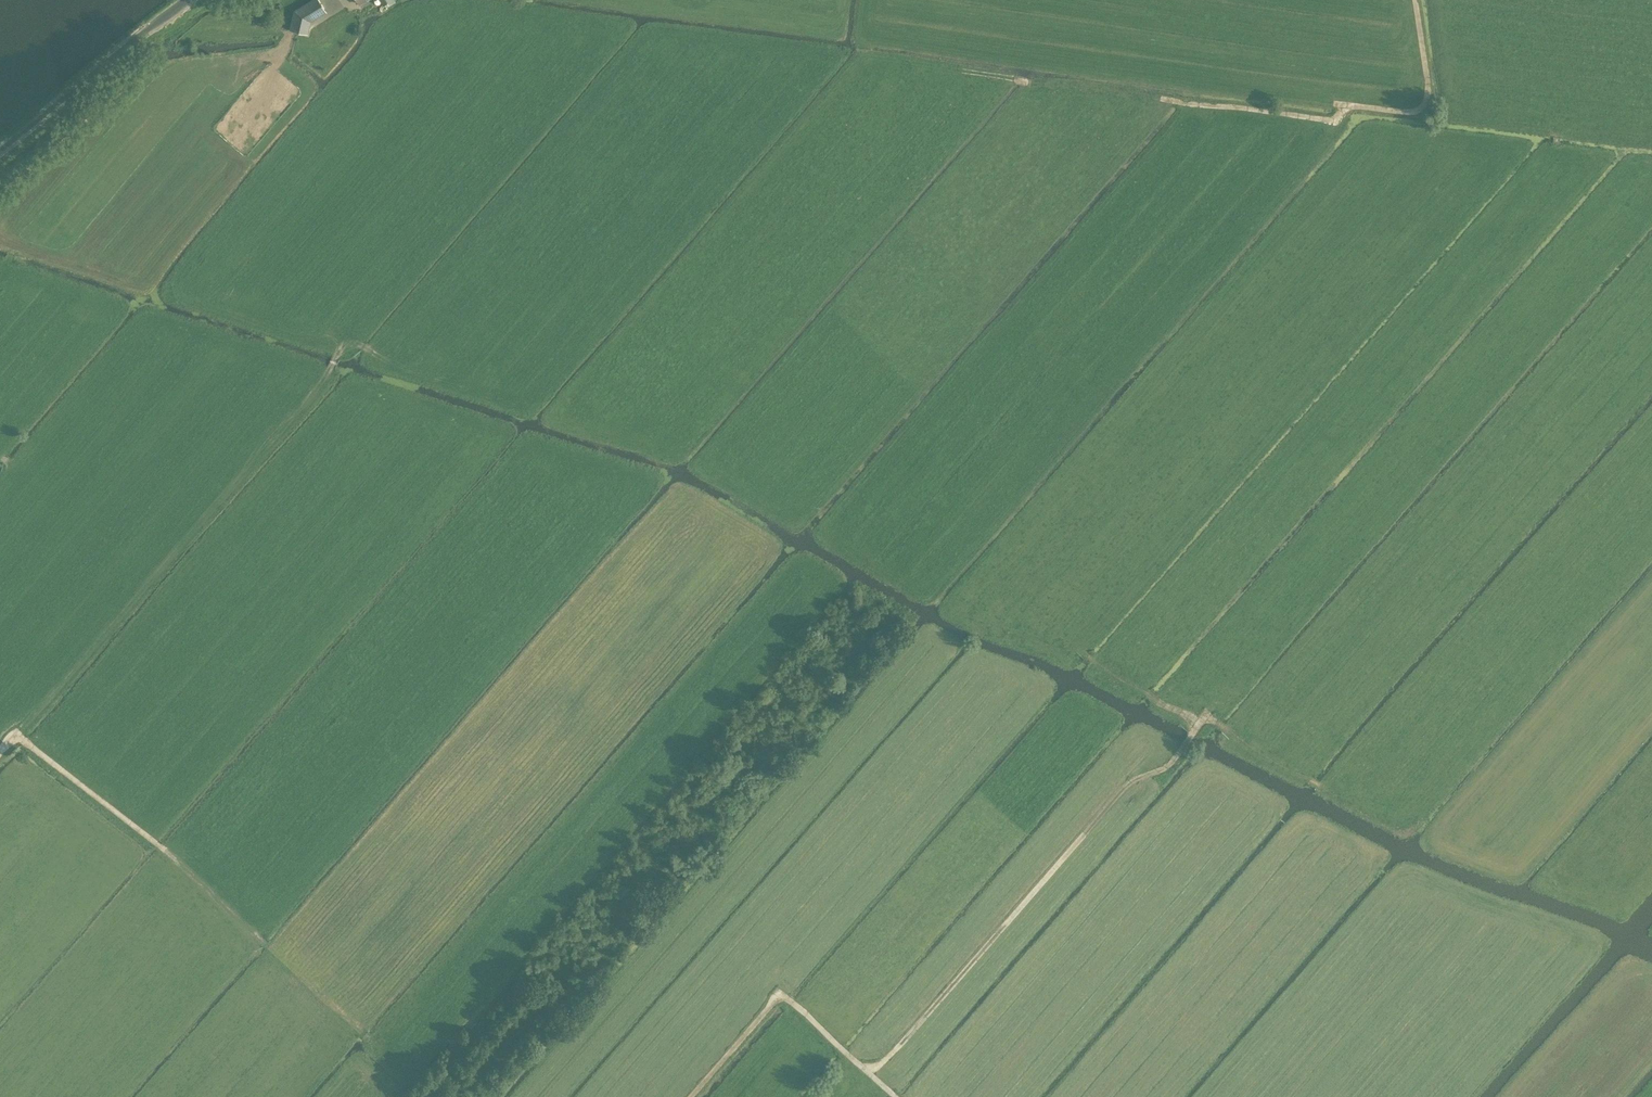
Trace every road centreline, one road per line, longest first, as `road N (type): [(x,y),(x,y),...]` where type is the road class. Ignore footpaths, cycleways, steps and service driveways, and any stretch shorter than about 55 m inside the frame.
road 1 (track): [(877,1069),(1137,774),(1168,766),(1206,724)]
road 2 (track): [(0,752),(20,729),(164,841),(279,947)]
road 3 (track): [(1176,95),(1343,114),(1351,100),(1421,106),(1431,89),(1419,0)]
road 4 (track): [(907,1096),(783,991),(690,1096)]
road 5 (unclassified): [(0,154),(185,0)]

